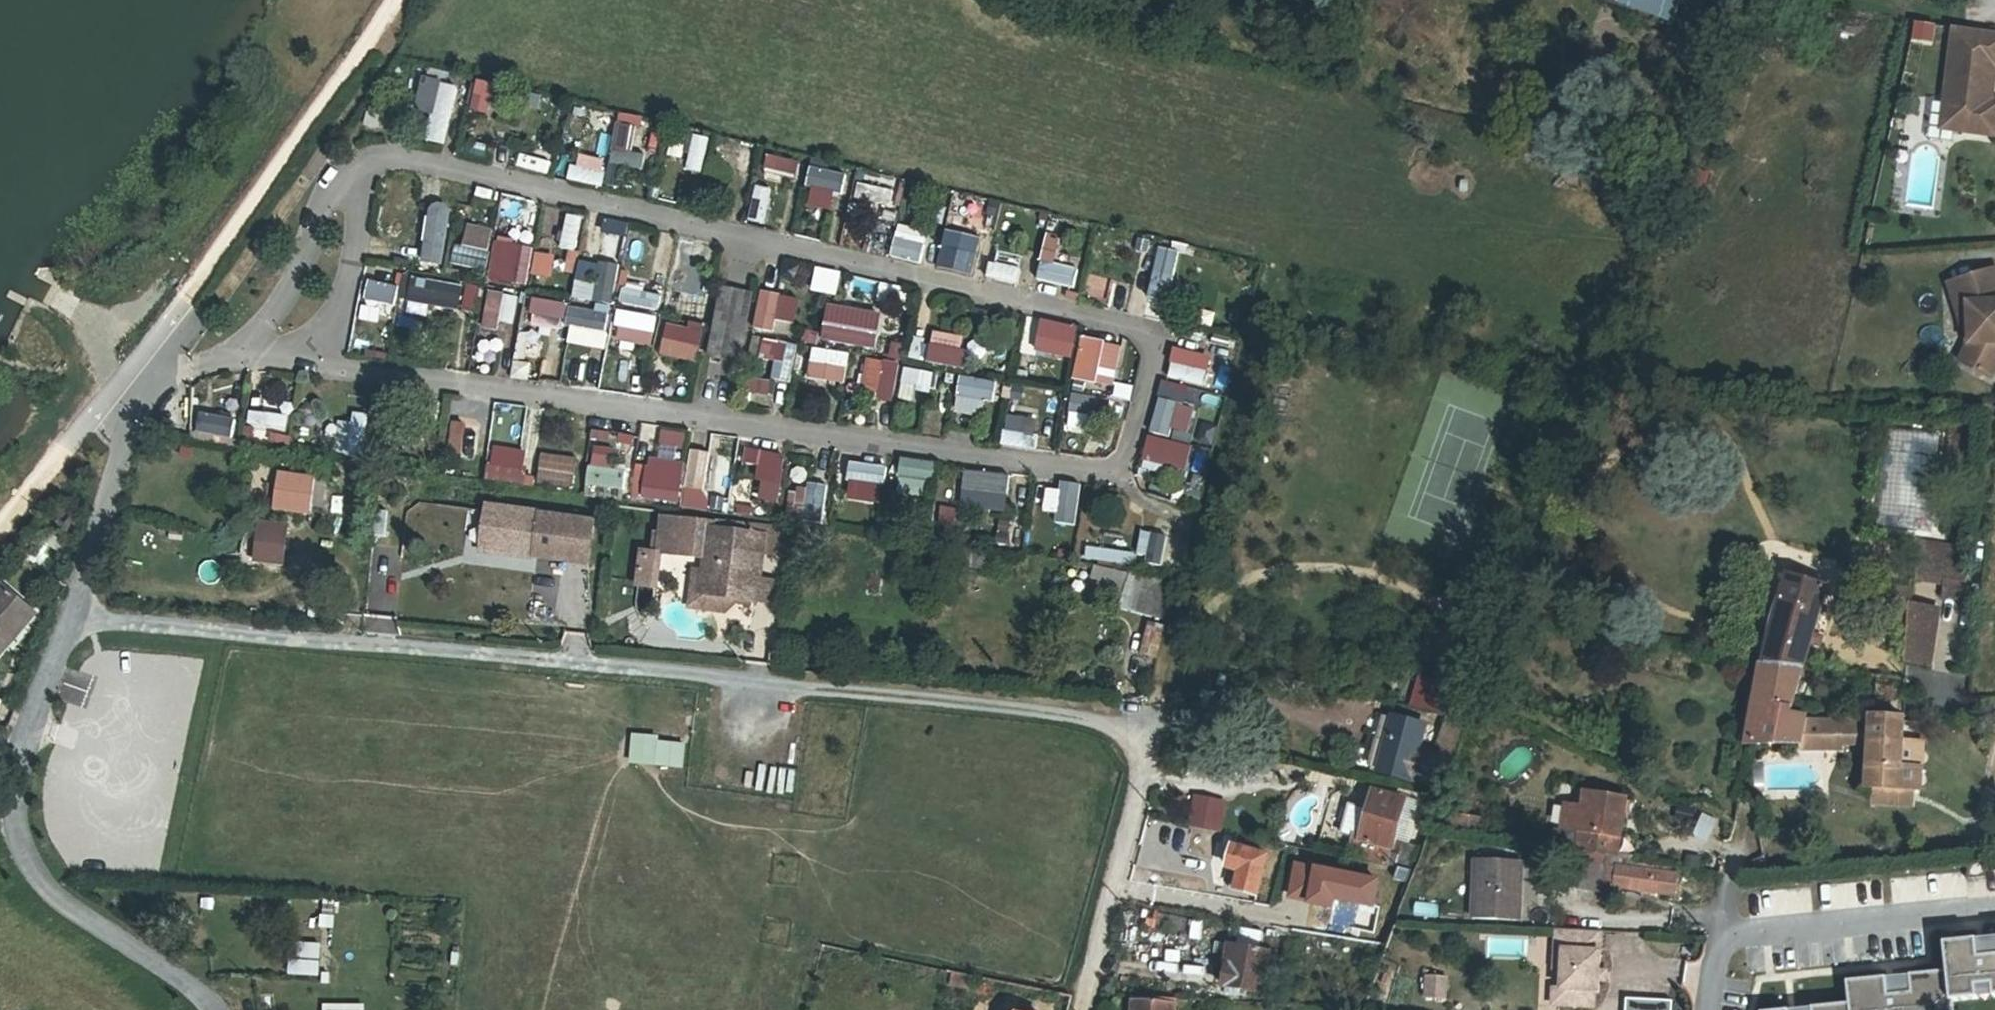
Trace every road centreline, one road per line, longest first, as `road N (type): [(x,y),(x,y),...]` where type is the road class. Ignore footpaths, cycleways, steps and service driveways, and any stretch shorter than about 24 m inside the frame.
road 1 (residential): [(62,627),(1114,717),(1144,746),(1143,786),(1083,1009)]
road 2 (residential): [(62,627),(11,794),(20,860),(50,895),(181,983),(206,1009)]
road 3 (residential): [(149,353),(119,398),(132,429),(62,627)]

